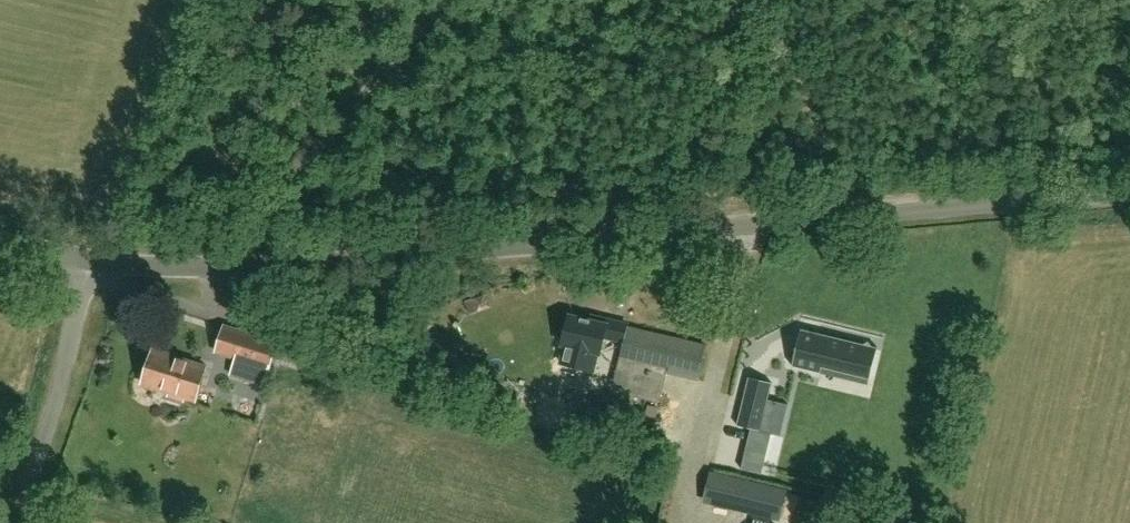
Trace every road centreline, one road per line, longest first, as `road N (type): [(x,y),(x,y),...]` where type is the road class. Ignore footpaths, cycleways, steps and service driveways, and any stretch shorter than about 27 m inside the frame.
road 1 (unclassified): [(88,259),(164,267),(331,263),(1129,192)]
road 2 (unclassified): [(15,522),(61,381),(88,259)]

